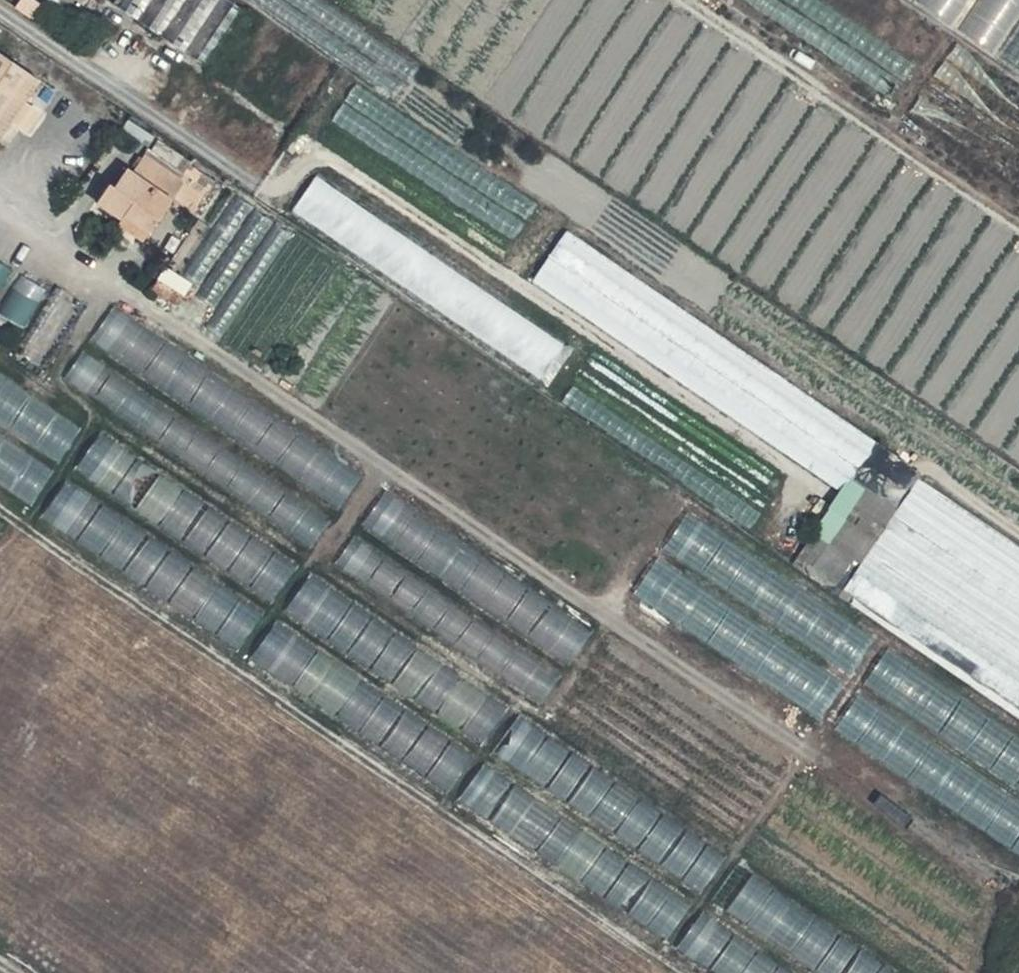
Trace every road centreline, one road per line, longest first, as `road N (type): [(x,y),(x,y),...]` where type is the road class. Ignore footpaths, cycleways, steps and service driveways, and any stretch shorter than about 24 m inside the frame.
road 1 (track): [(0,8),(273,187),(308,161),(344,162),(820,486)]
road 2 (track): [(798,743),(136,296)]

